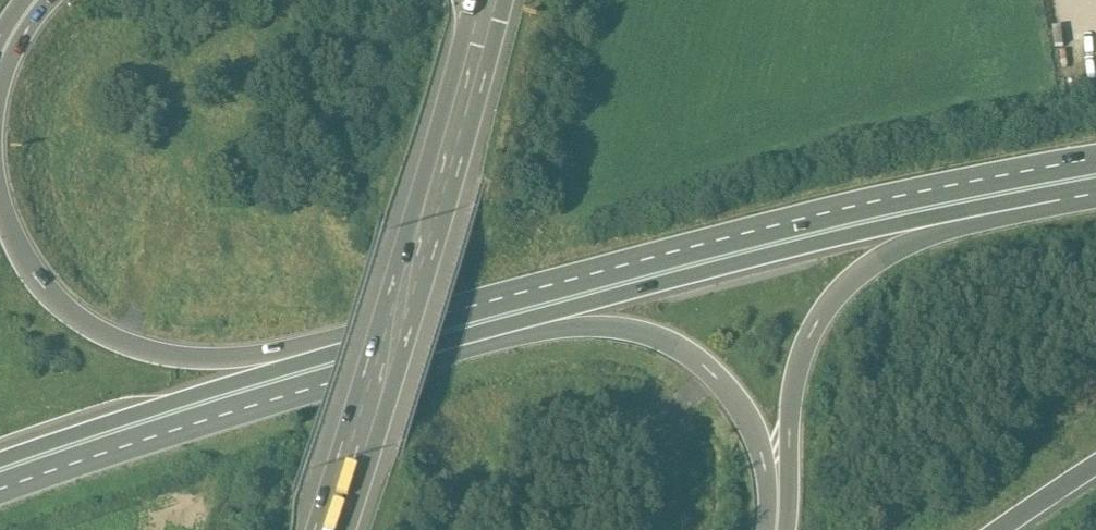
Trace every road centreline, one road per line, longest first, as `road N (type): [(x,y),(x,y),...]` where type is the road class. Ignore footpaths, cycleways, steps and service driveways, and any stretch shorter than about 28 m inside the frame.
road 1 (trunk): [(1073,179),(744,249),(417,335)]
road 2 (primary): [(488,0),(336,529)]
road 3 (trunk): [(787,529),(796,381),(828,308),(887,254),(1073,179)]
road 4 (trunk): [(417,335),(564,322),(620,322),(662,337),(721,380),(748,416),(768,476),(766,529)]
road 5 (trunk): [(417,335),(222,356),(134,345),(51,294),(0,211)]
road 6 (trunk): [(417,335),(0,471)]

